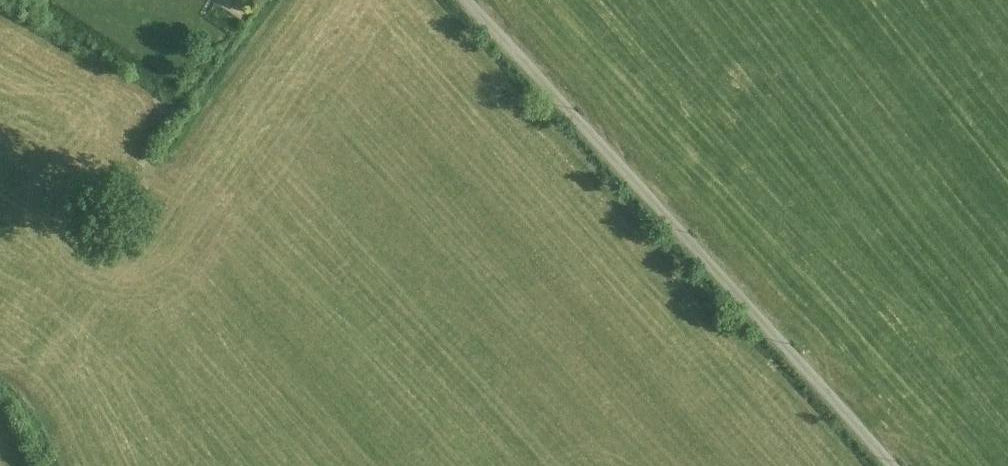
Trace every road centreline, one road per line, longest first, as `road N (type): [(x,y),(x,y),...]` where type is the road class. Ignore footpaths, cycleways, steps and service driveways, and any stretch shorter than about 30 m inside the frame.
road 1 (residential): [(464,0),(890,465)]

